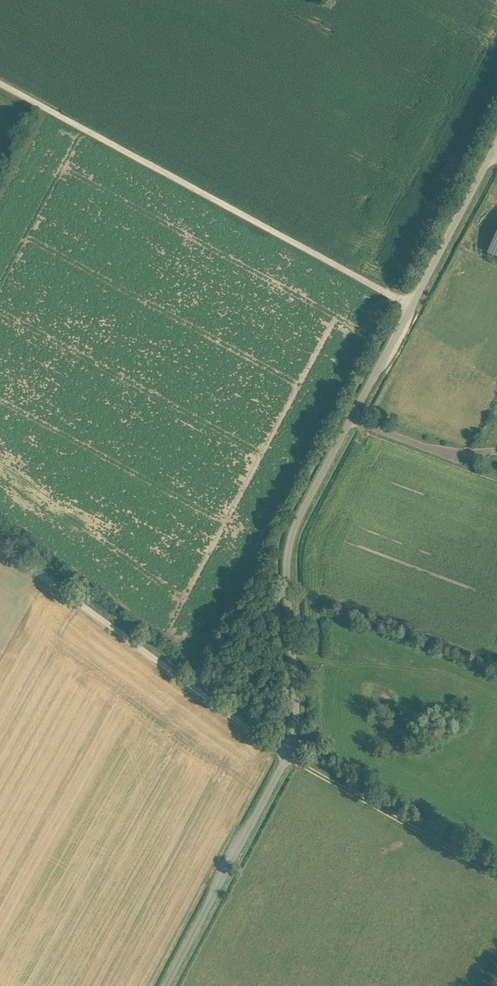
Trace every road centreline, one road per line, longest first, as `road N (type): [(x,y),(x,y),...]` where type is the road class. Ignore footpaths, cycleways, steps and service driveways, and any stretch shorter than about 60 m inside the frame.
road 1 (track): [(353,415),(291,537),(296,716),(290,749),(164,985)]
road 2 (track): [(0,546),(287,755)]
road 3 (residential): [(496,143),(353,415)]
road 4 (track): [(353,415),(452,447),(496,448)]

